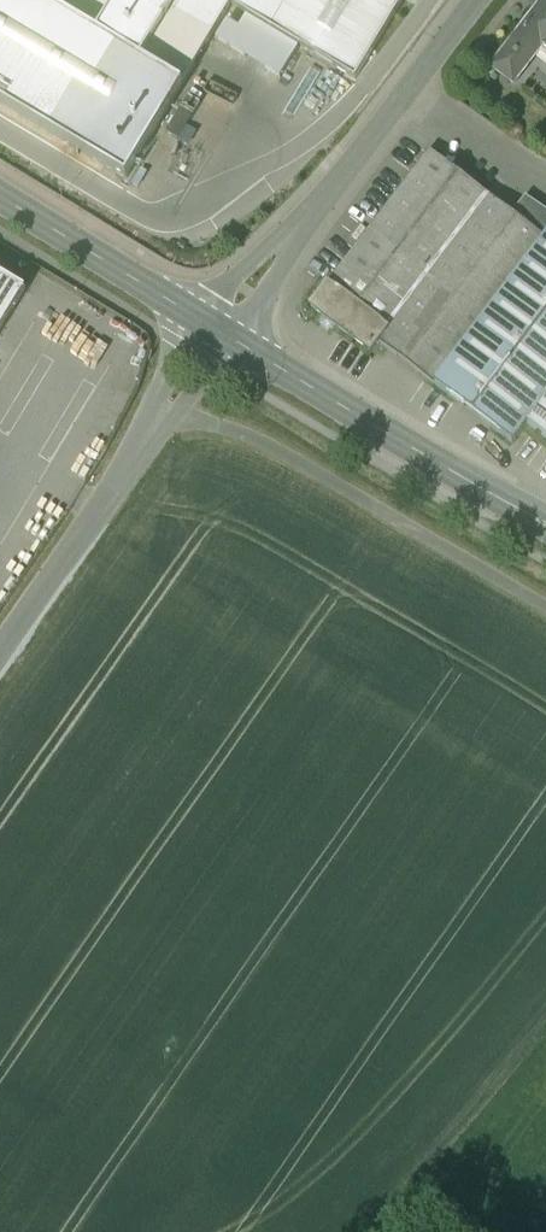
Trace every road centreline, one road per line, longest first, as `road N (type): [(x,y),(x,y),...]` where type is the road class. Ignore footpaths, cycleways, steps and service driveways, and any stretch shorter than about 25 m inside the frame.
road 1 (unclassified): [(171,413),(256,438),(545,608)]
road 2 (residential): [(222,332),(472,0)]
road 3 (tertiary): [(545,525),(222,332)]
road 4 (unclassified): [(0,659),(171,413)]
road 5 (tertiary): [(222,332),(0,196)]

